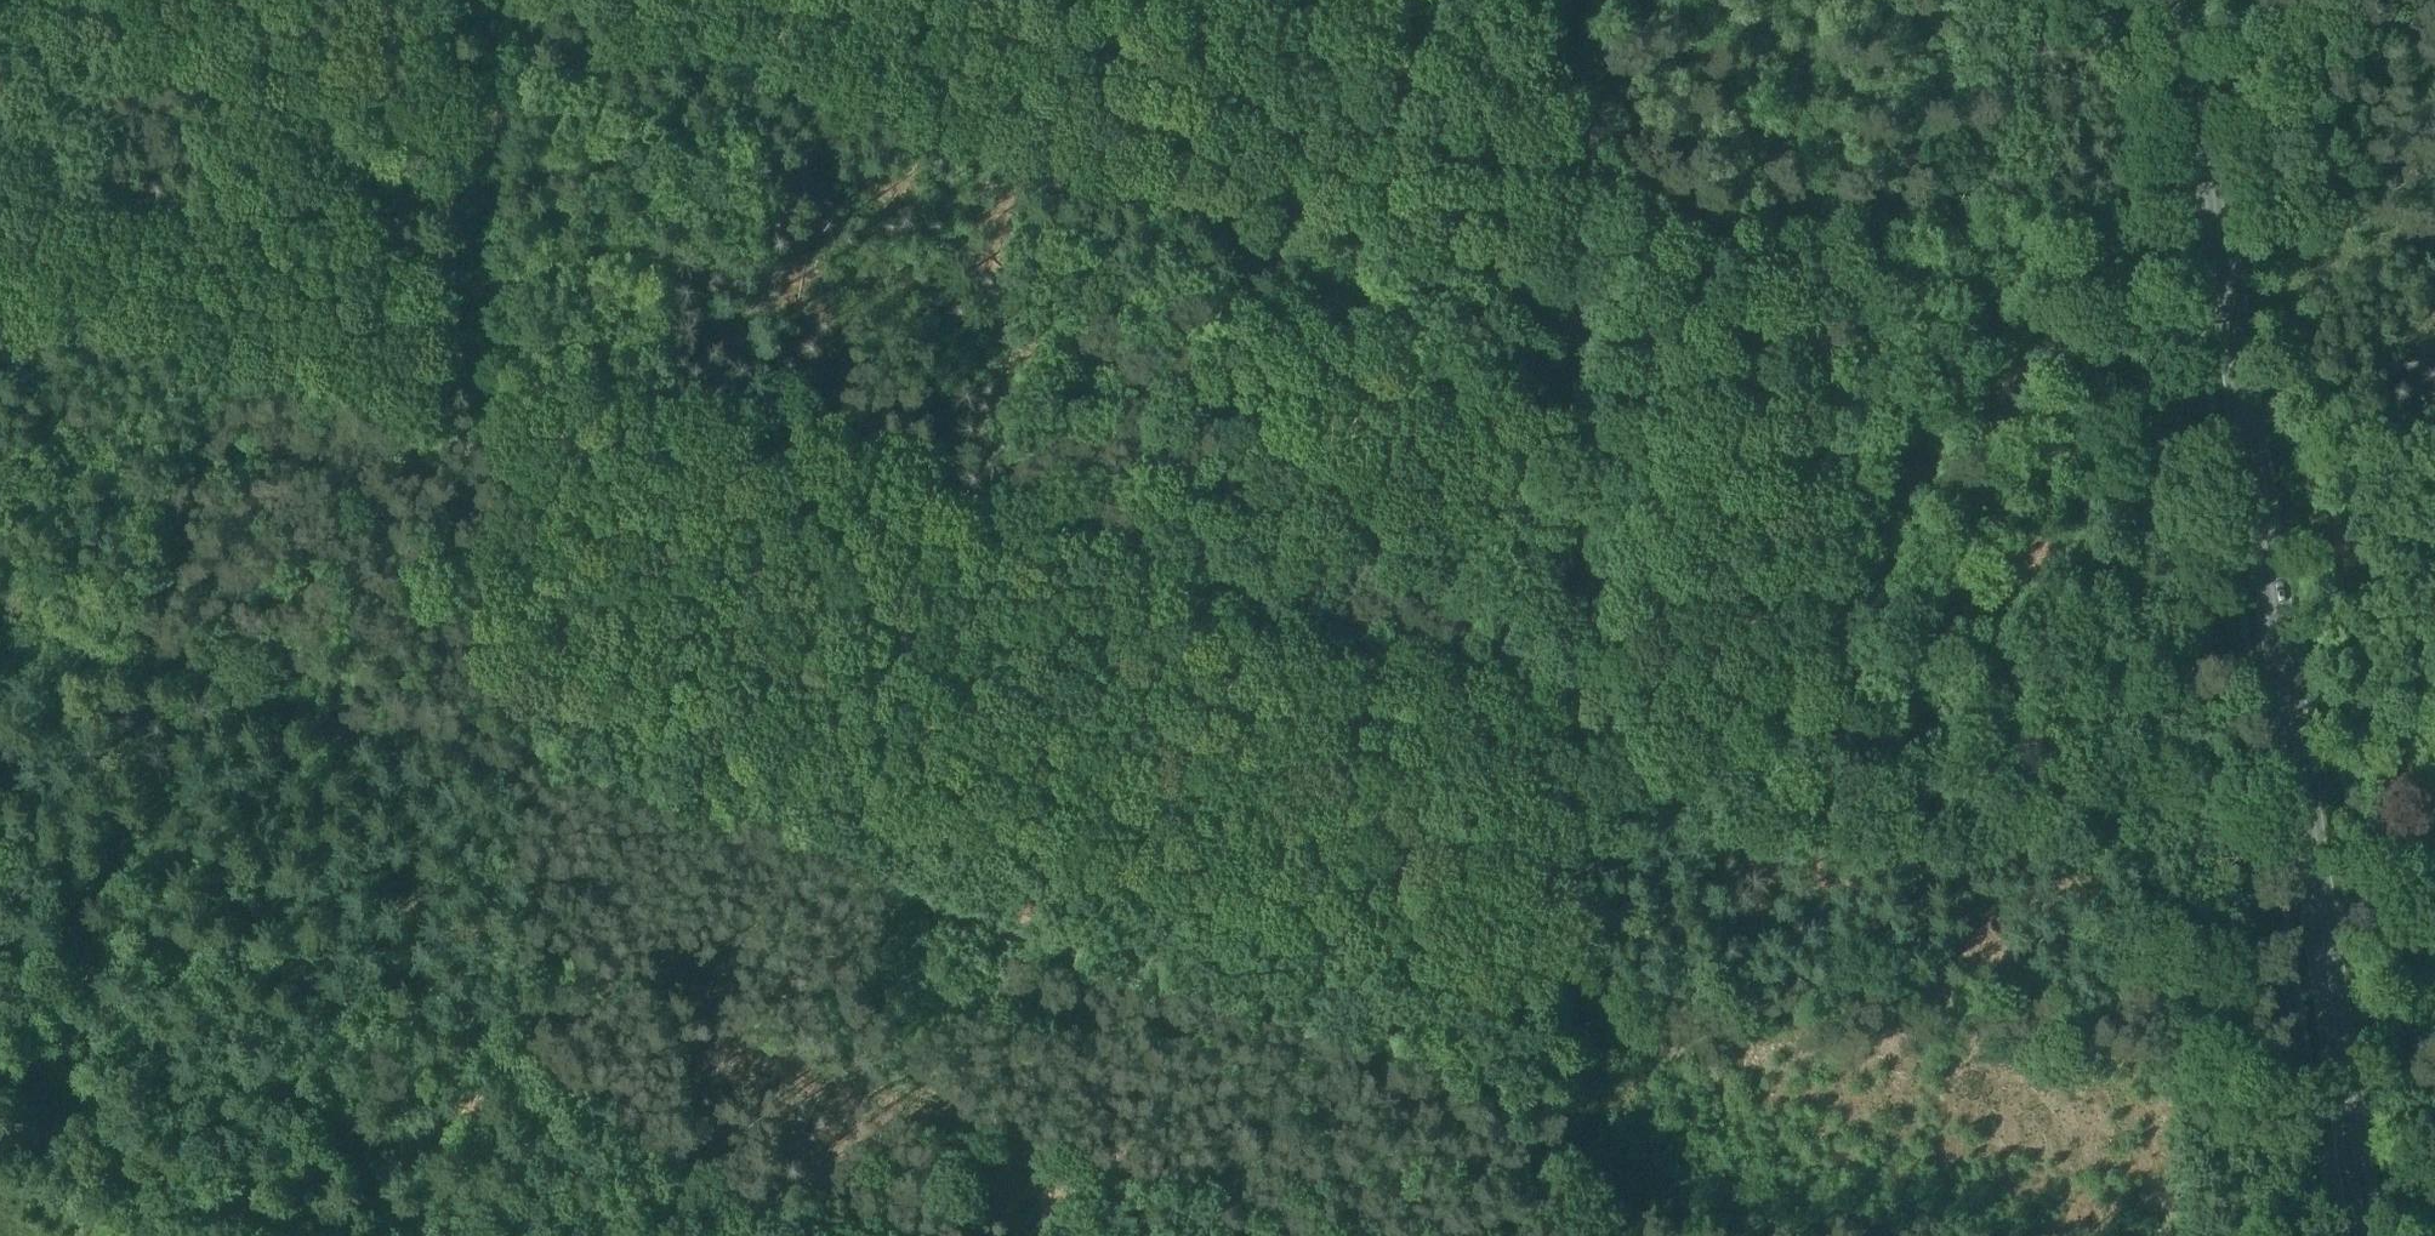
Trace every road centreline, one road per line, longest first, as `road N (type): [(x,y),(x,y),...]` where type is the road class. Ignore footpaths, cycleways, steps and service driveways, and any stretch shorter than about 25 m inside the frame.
road 1 (secondary): [(2185,0),(2370,1235)]
road 2 (track): [(1597,0),(1582,1235)]
road 3 (track): [(1330,0),(1597,95)]
road 4 (track): [(2434,781),(2365,983),(2331,1004)]

